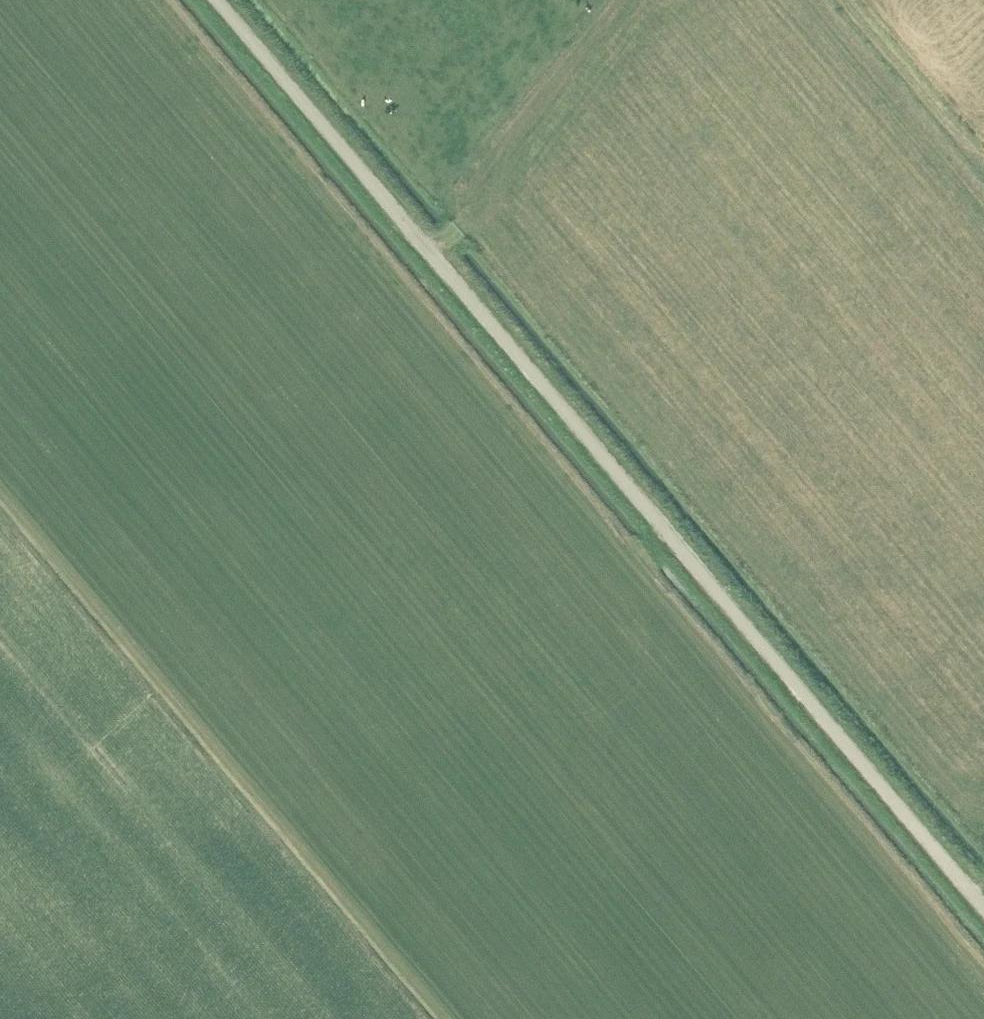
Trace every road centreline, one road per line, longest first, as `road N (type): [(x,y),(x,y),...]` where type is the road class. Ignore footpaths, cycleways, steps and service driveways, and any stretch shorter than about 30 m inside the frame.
road 1 (unclassified): [(983,901),(222,0)]

